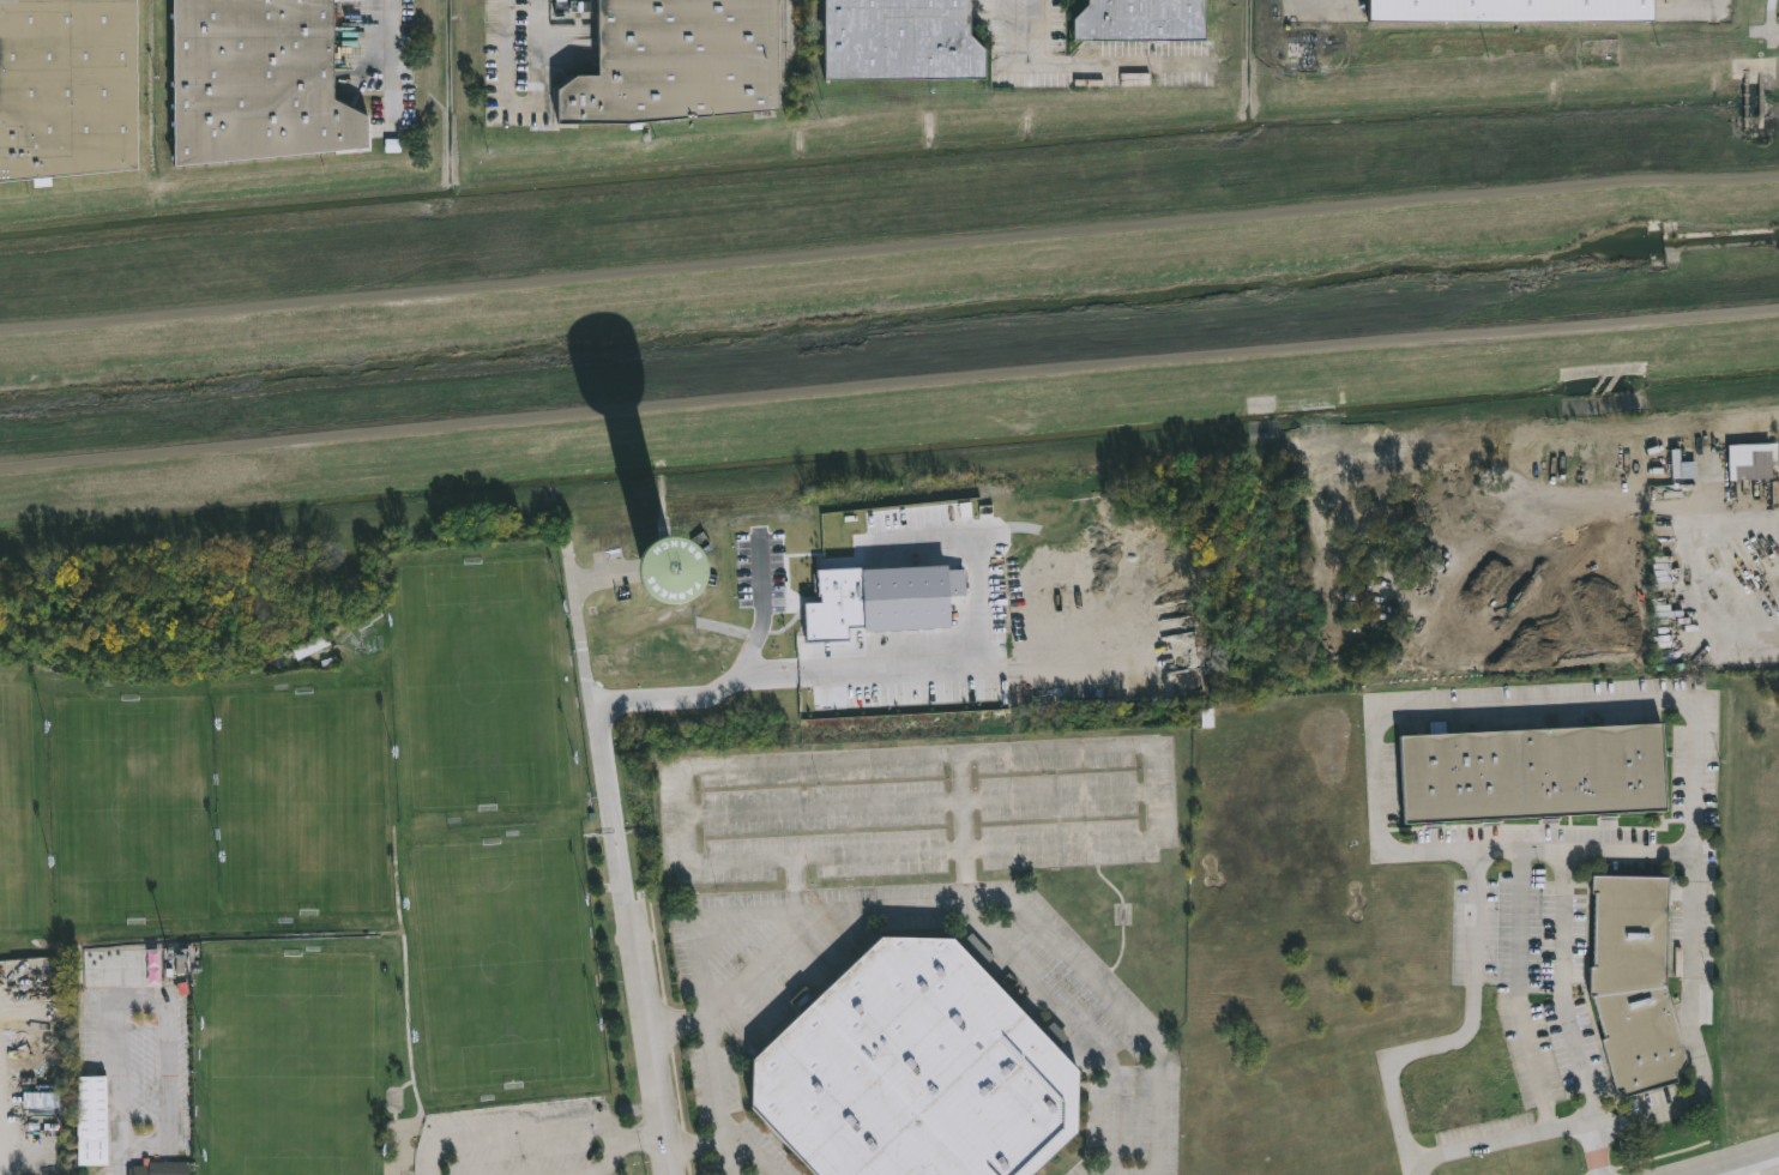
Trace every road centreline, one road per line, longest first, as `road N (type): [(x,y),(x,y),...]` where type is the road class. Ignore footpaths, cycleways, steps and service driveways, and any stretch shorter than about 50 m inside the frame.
road 1 (residential): [(677,1174),(623,905)]
road 2 (secondary): [(1778,1135),(1624,1174)]

